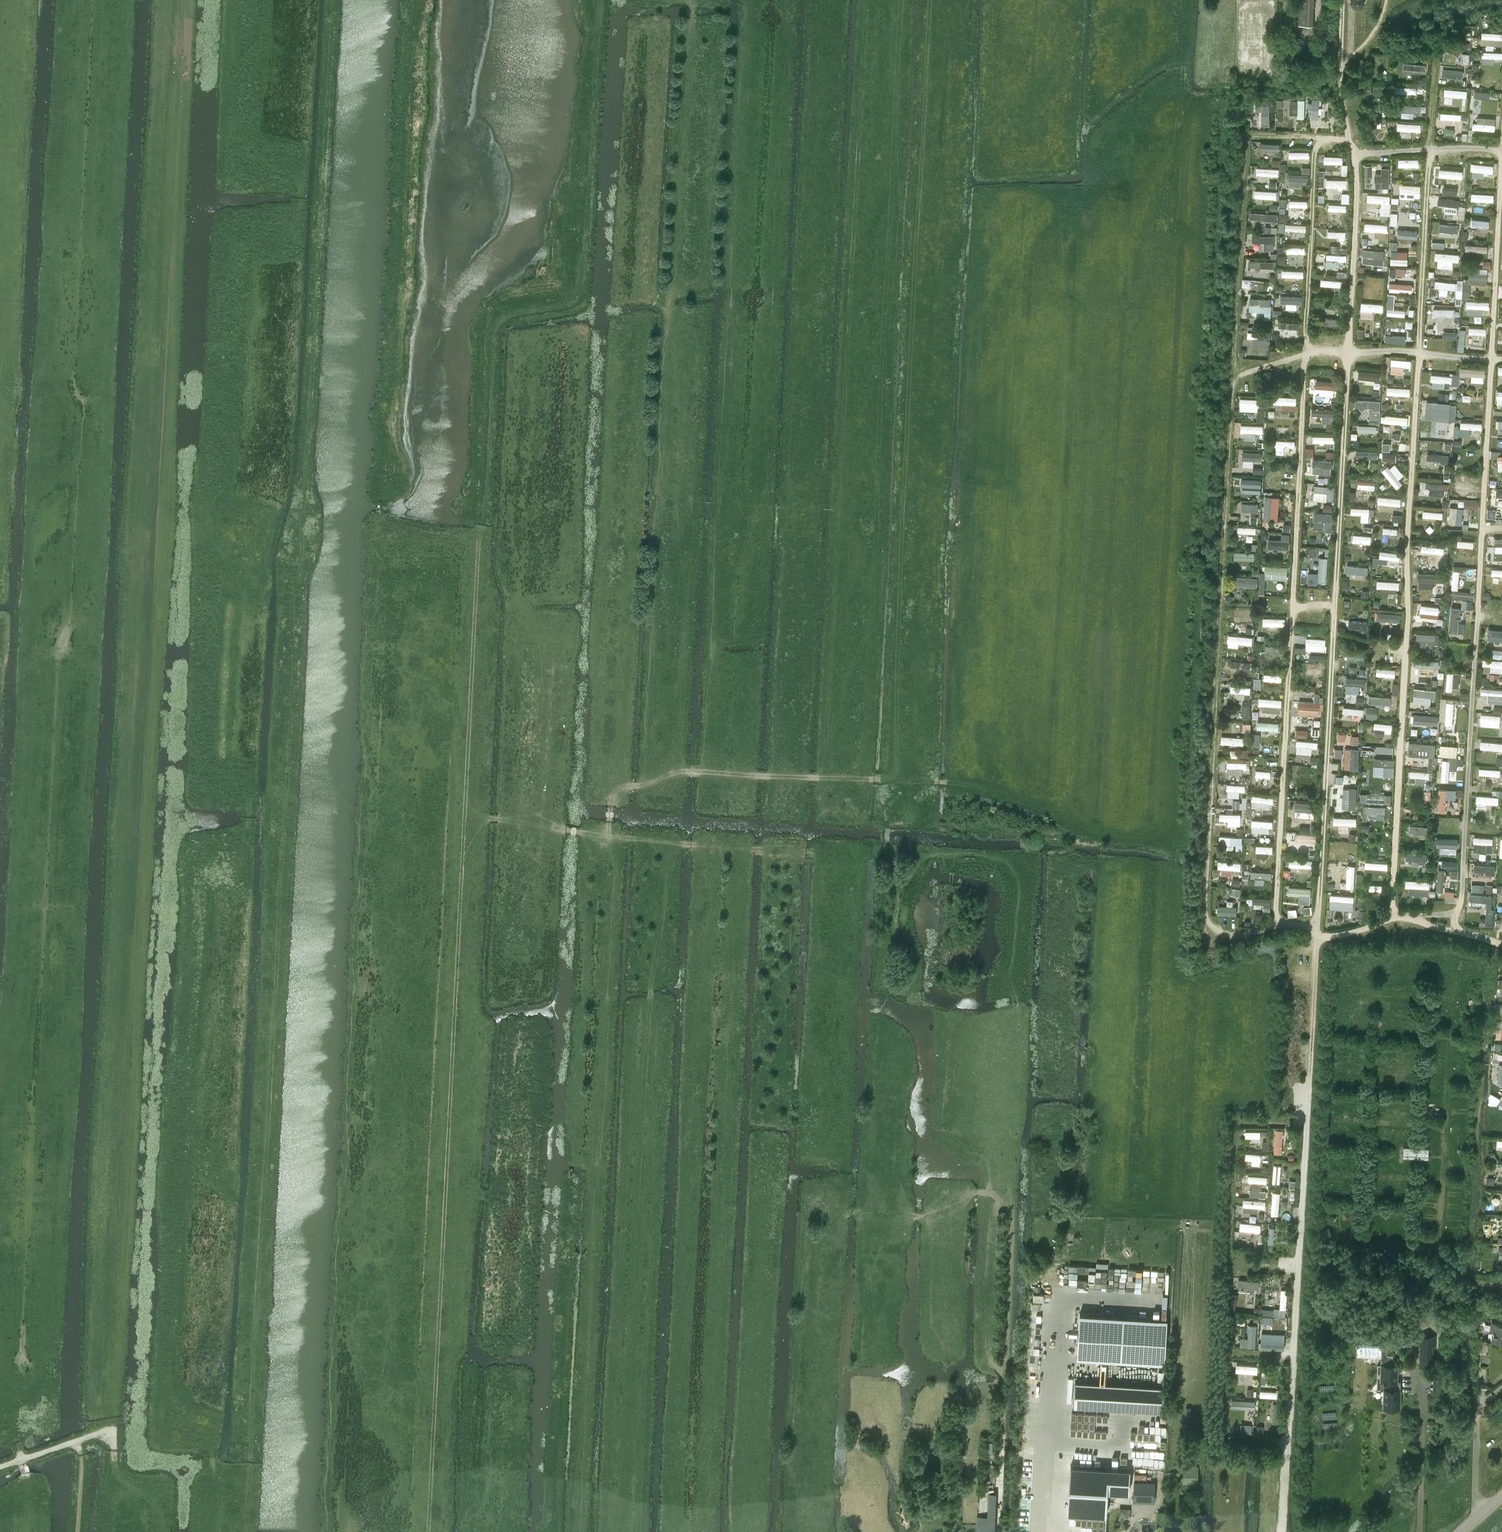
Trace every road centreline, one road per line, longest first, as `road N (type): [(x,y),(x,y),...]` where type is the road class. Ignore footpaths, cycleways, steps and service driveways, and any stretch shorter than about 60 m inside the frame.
road 1 (track): [(464,816),(500,319),(556,304),(586,280),(603,0)]
road 2 (track): [(428,1531),(464,816)]
road 3 (track): [(1455,969),(1441,1252),(1464,1279),(1501,1284)]
road 4 (track): [(678,754),(655,778),(619,784),(610,822),(596,834),(464,816)]

